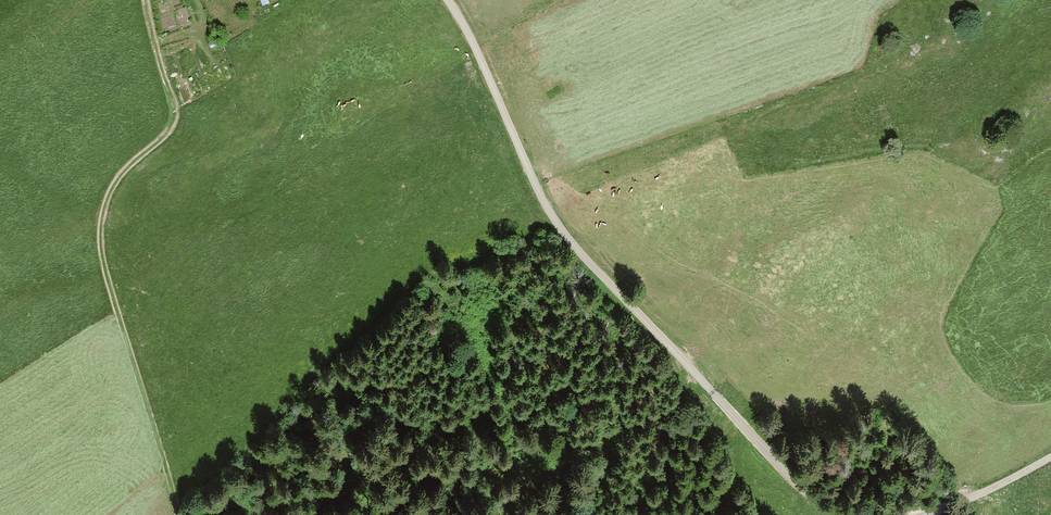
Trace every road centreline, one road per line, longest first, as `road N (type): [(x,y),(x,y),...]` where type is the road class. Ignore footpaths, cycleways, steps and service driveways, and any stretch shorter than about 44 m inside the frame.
road 1 (unclassified): [(451,0),(569,241),(806,494),(845,514)]
road 2 (track): [(149,0),(179,119),(111,191),(101,245),(181,514)]
road 3 (unclassified): [(928,514),(1050,458)]

